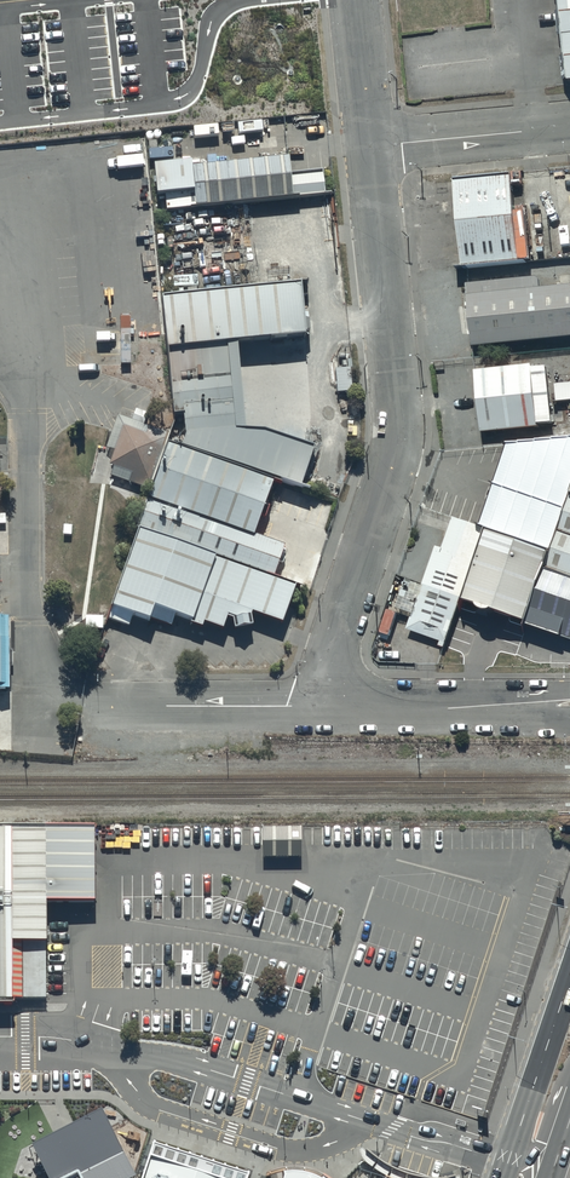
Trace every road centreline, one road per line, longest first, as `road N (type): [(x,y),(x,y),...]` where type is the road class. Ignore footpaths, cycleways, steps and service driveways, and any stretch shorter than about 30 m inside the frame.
road 1 (unclassified): [(375,151),(399,439),(322,705)]
road 2 (unclassified): [(33,707),(322,705)]
road 3 (unclassified): [(322,705),(555,703)]
road 4 (unclassified): [(375,151),(569,130)]
road 5 (trunk): [(511,1160),(569,982)]
road 6 (unclassified): [(358,0),(375,151)]

